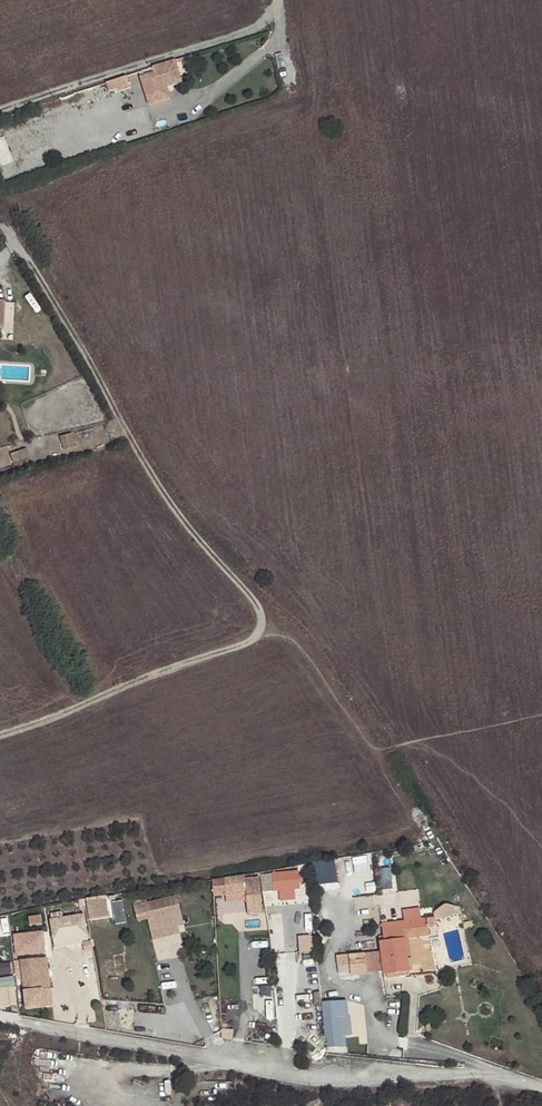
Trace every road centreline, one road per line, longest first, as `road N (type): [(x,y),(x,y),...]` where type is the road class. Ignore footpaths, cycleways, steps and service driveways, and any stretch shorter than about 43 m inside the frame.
road 1 (track): [(0,733),(262,631),(261,606),(177,515),(14,244)]
road 2 (residential): [(0,1018),(35,1031),(331,1077),(449,1073),(541,1088)]
road 3 (unclassified): [(280,0),(250,34),(0,115)]

